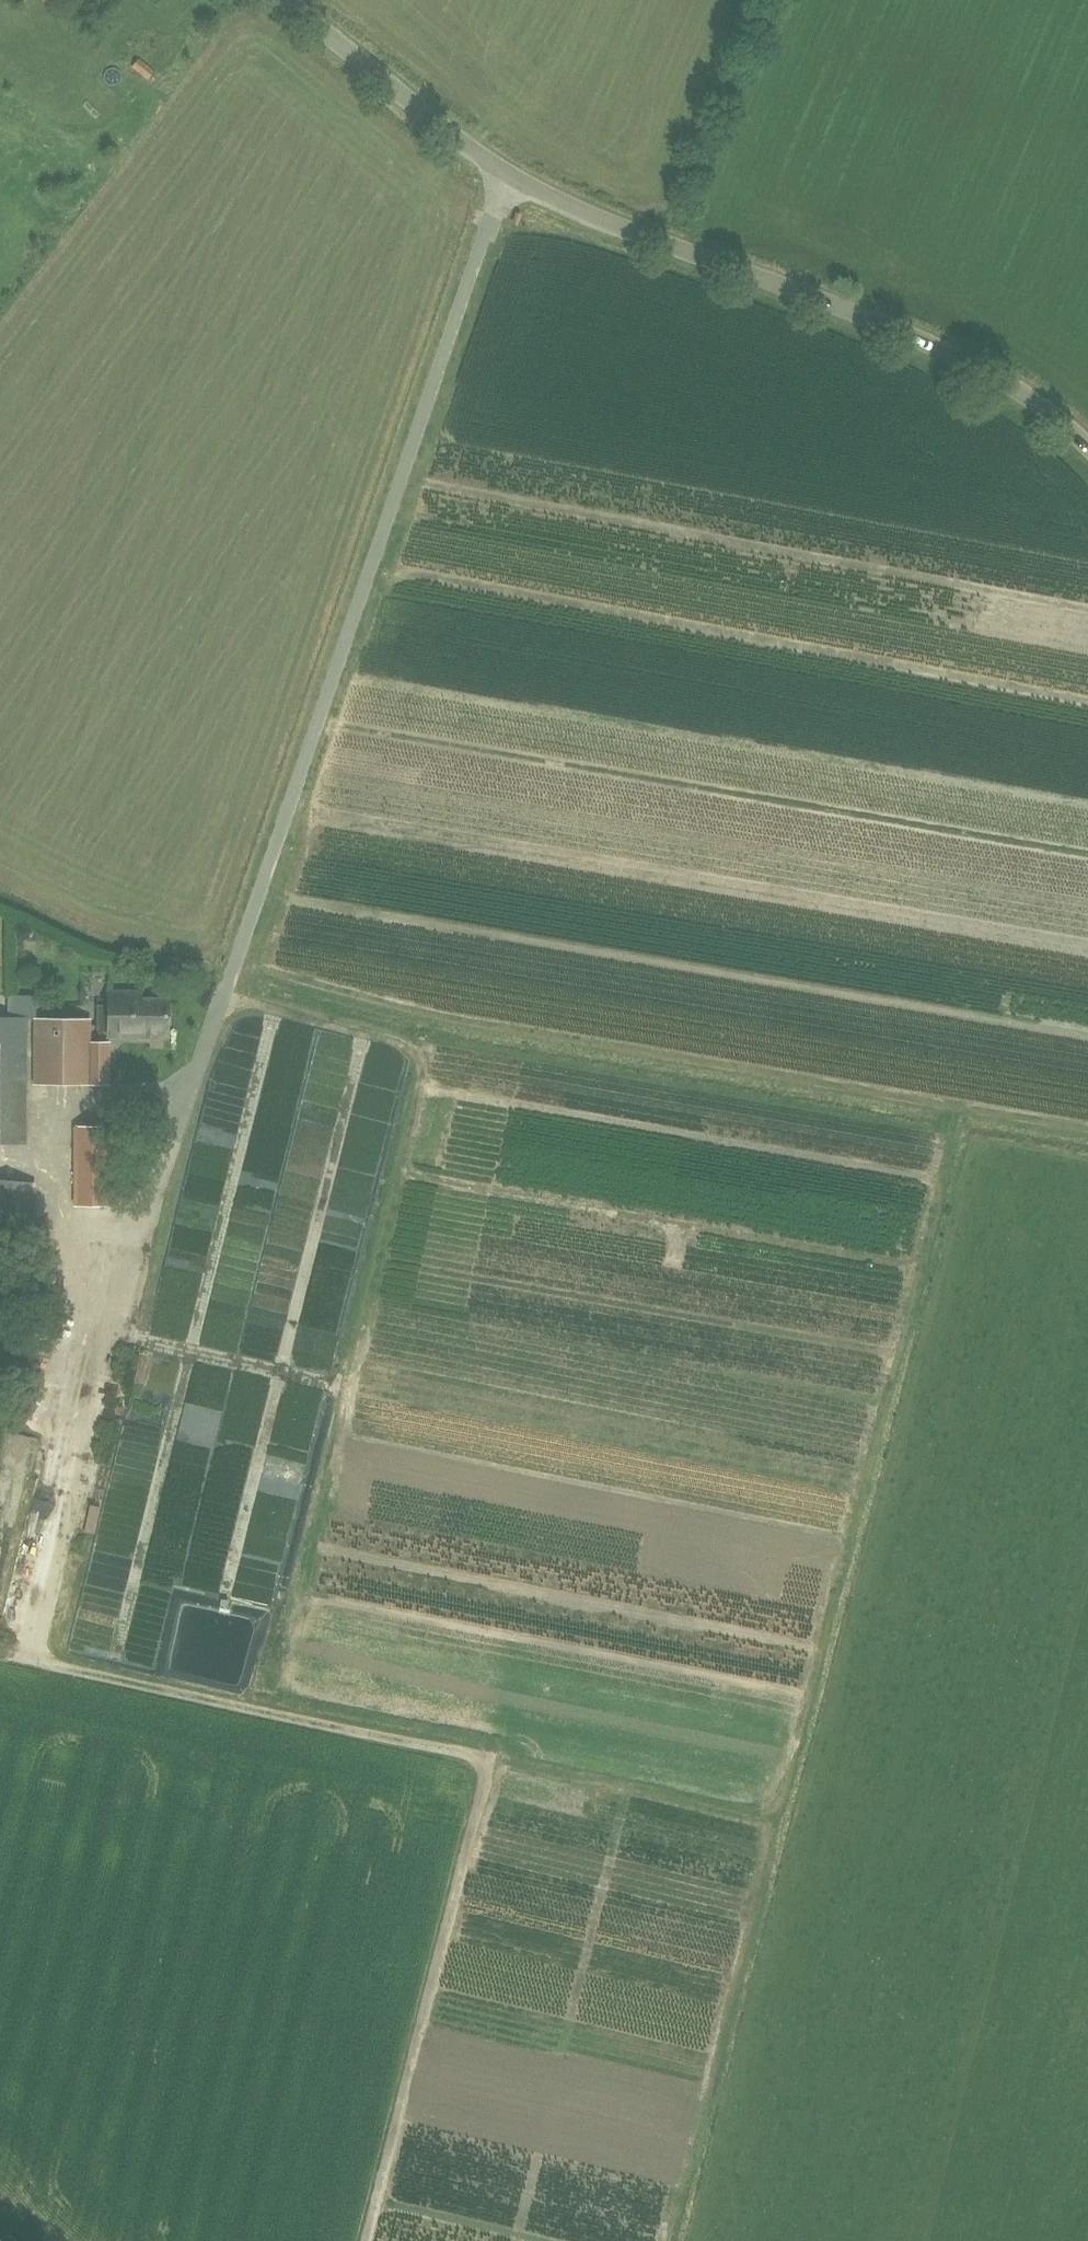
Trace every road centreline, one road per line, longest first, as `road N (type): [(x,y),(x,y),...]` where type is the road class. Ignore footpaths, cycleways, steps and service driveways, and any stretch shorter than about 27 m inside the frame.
road 1 (unclassified): [(0,1470),(56,1232),(127,1219),(226,984),(506,173)]
road 2 (track): [(365,2240),(485,1753),(0,1653)]
road 3 (unclassified): [(1087,445),(1031,397),(961,356),(583,213),(506,173)]
road 4 (unclassified): [(506,173),(287,0)]

